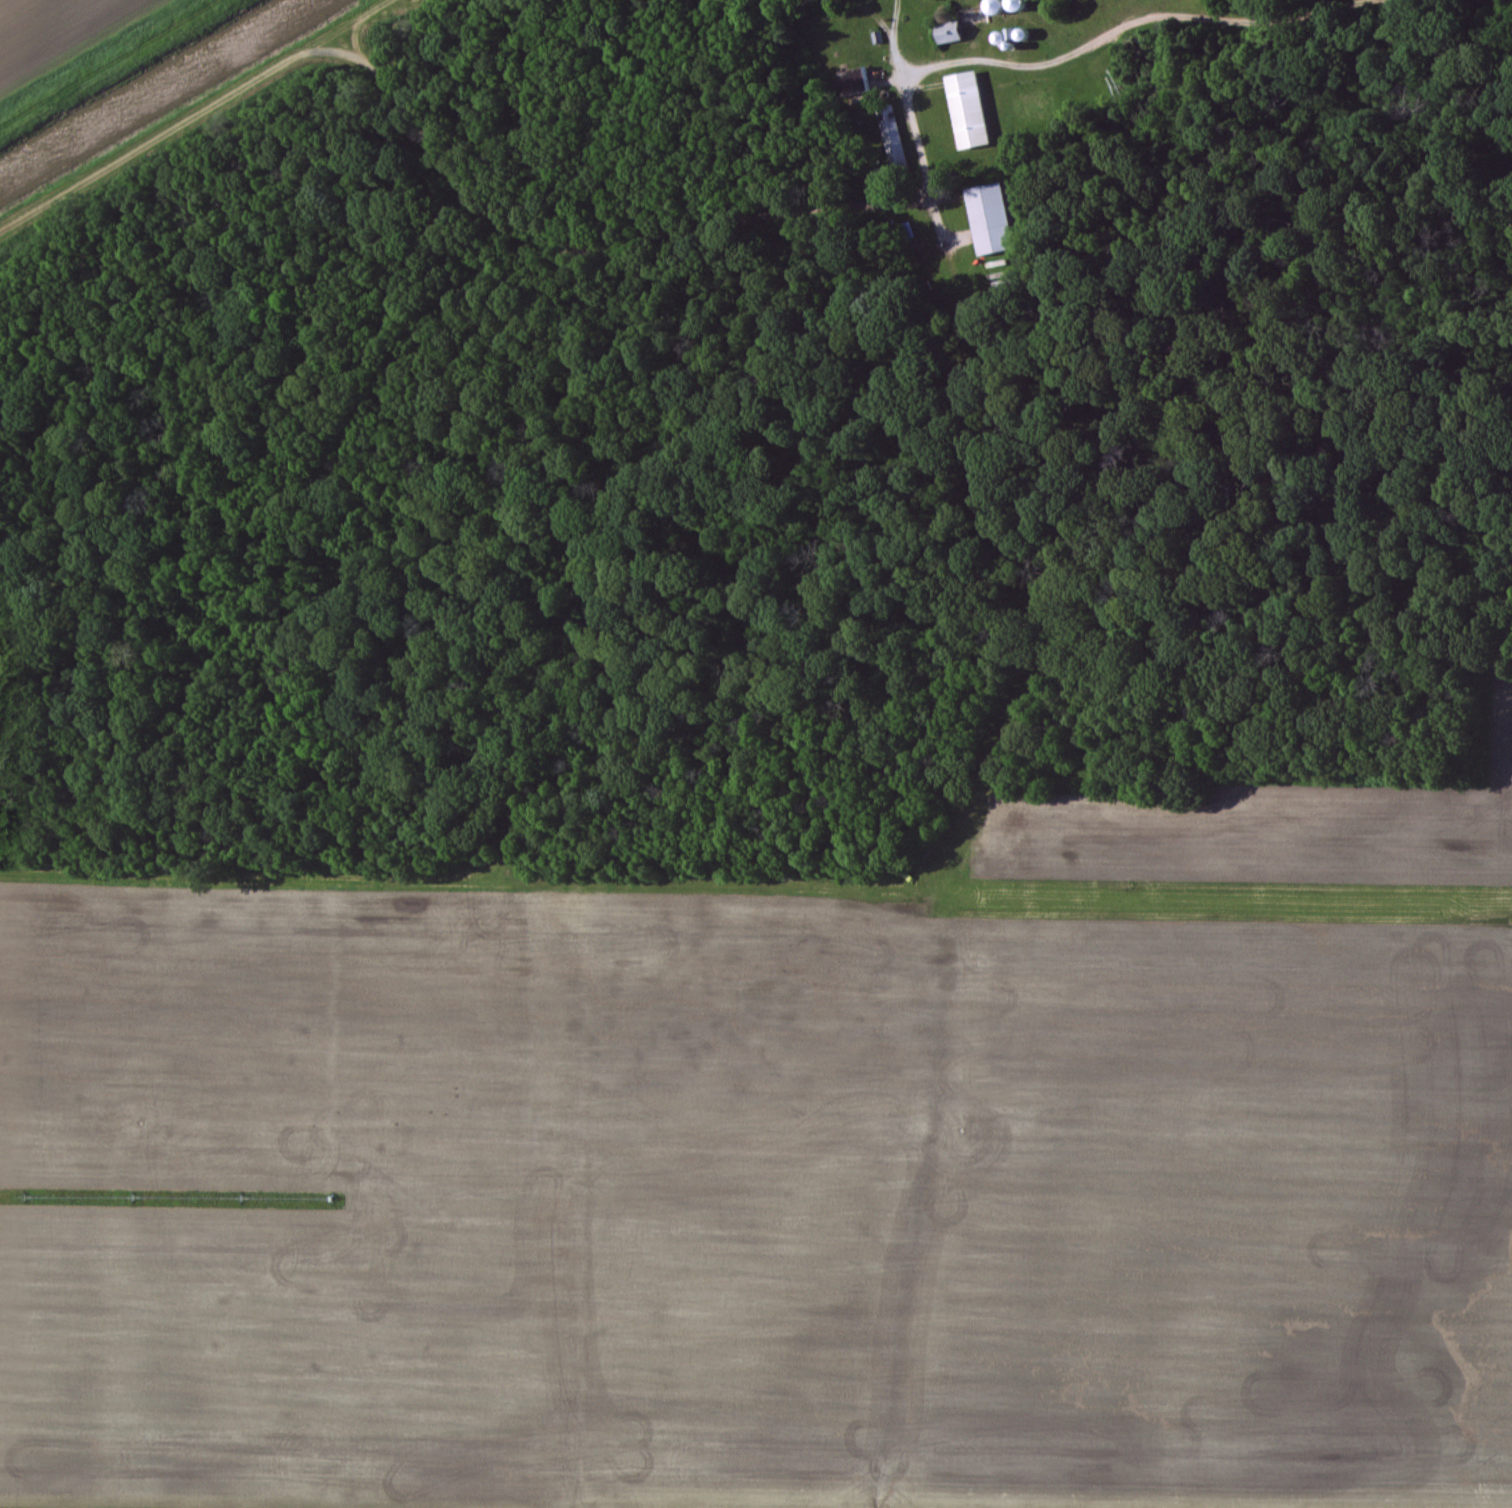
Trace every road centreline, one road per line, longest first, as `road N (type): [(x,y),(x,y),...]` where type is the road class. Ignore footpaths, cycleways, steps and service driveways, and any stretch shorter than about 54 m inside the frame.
road 1 (residential): [(0,216),(308,28),(341,26),(530,248),(933,199),(905,78),(942,67),(1031,67),(1131,27),(1183,17),(1280,17),(1432,33),(1511,29)]

